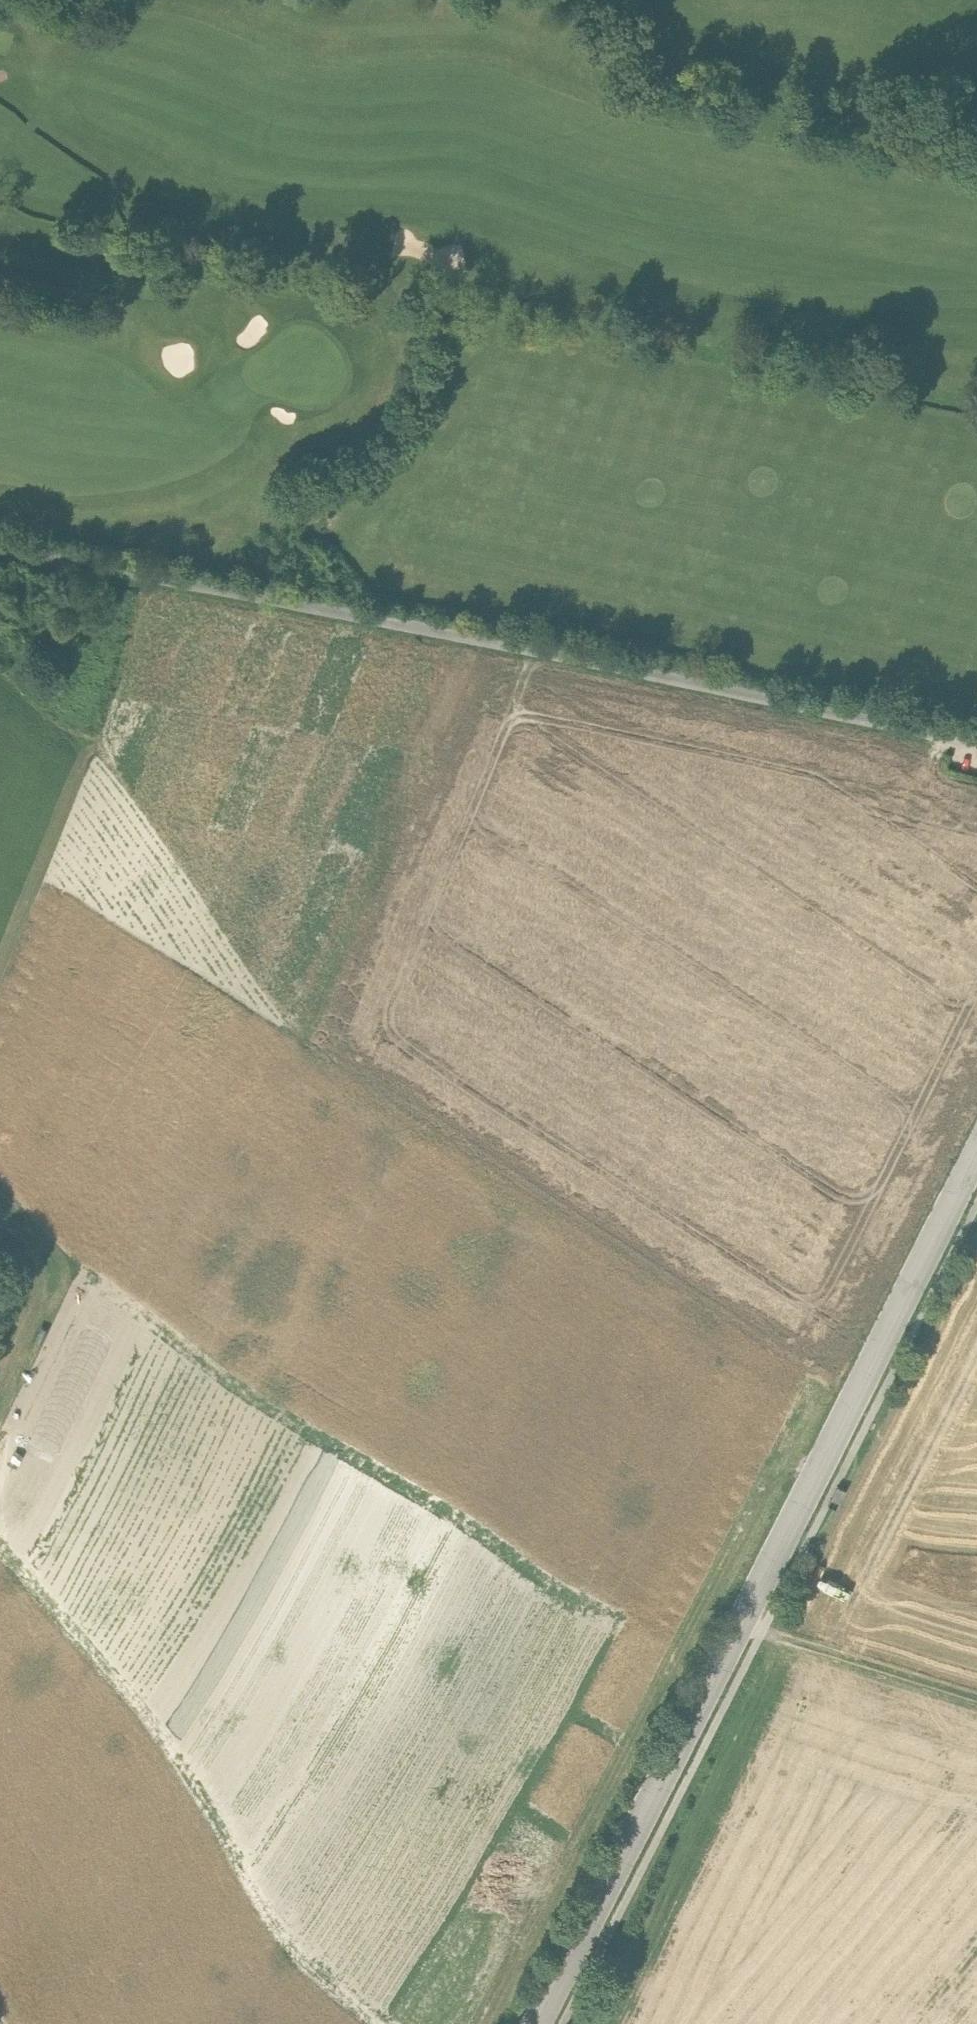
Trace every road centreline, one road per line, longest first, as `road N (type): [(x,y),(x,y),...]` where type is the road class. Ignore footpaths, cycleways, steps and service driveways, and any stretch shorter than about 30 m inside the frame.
road 1 (tertiary): [(976,1112),(513,2023)]
road 2 (unclassified): [(976,708),(0,498)]
road 3 (track): [(976,1662),(739,1586)]

